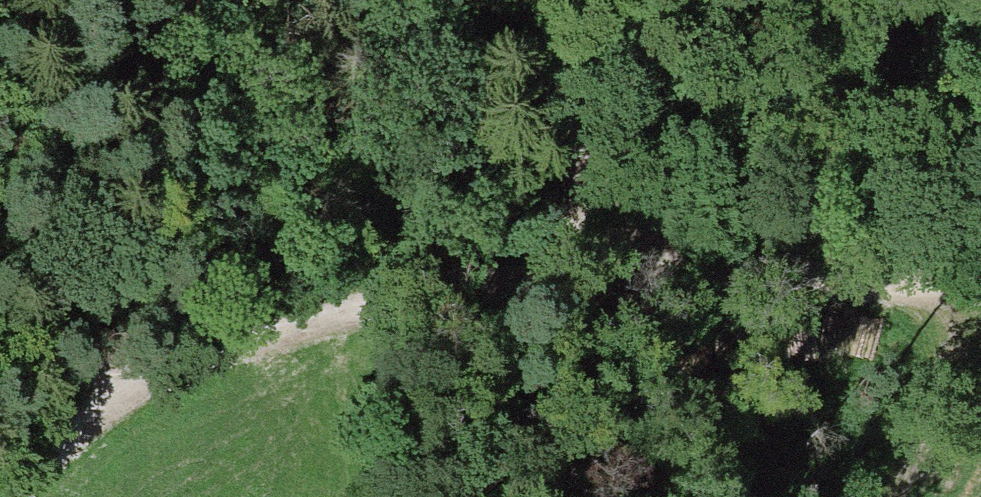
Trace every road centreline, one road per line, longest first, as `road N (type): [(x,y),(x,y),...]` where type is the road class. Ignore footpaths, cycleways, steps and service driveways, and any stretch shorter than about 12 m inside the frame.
road 1 (track): [(13,496),(99,406),(245,339),(433,290),(609,265),(980,293)]
road 2 (track): [(580,0),(556,59),(553,106),(609,265)]
road 3 (track): [(889,496),(958,383),(980,317)]

